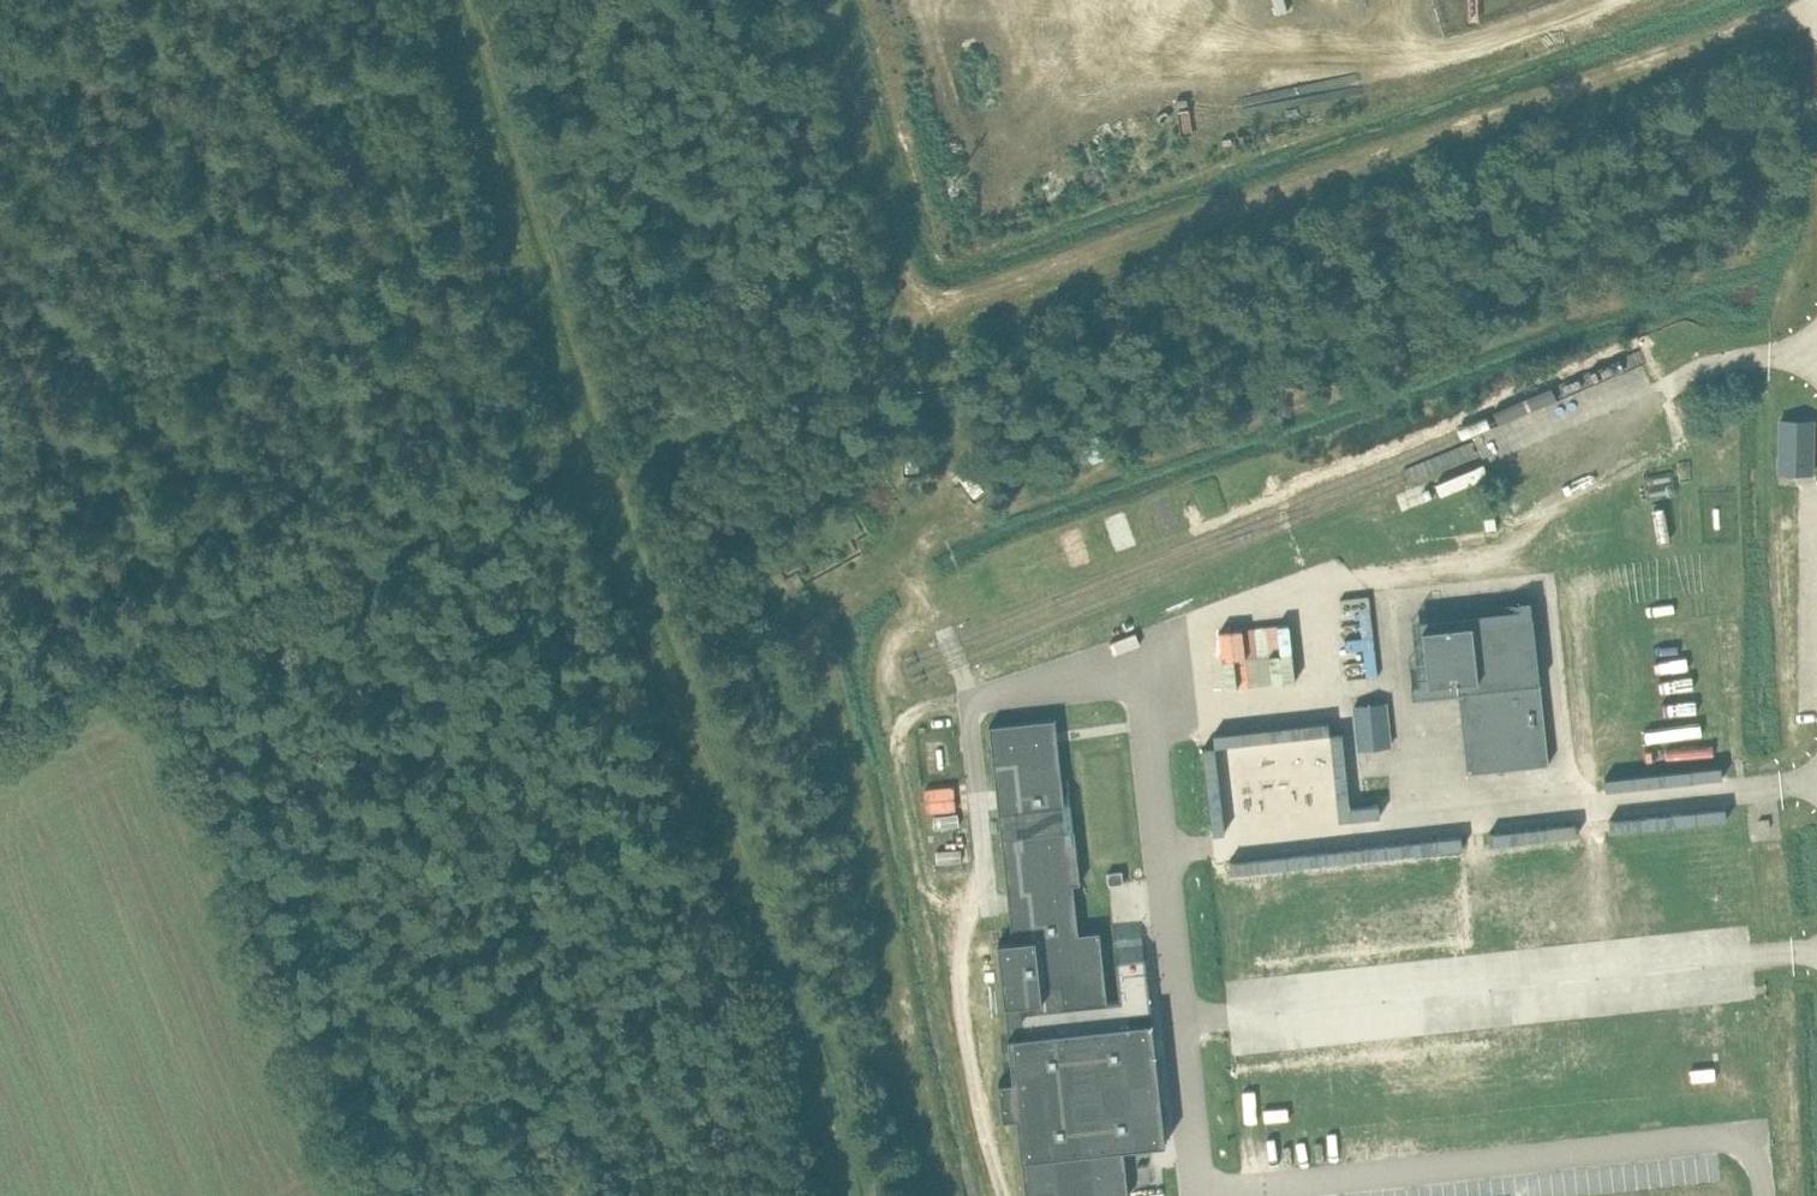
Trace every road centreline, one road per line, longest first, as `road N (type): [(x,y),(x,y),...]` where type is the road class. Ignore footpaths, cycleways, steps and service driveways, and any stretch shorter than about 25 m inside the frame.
road 1 (track): [(1816,350),(1739,355),(1689,373),(1624,422),(1504,553),(1461,561),(1398,559),(1340,534),(1267,549),(1223,579),(1186,627)]
road 2 (track): [(1032,0),(1070,72),(1159,86),(1275,55),(1378,11),(1430,44),(1494,44),(1607,0)]
road 3 (track): [(820,0),(938,384),(917,549),(919,592),(943,622)]
road 4 (track): [(975,704),(898,715),(893,745),(947,993),(1005,1195)]

